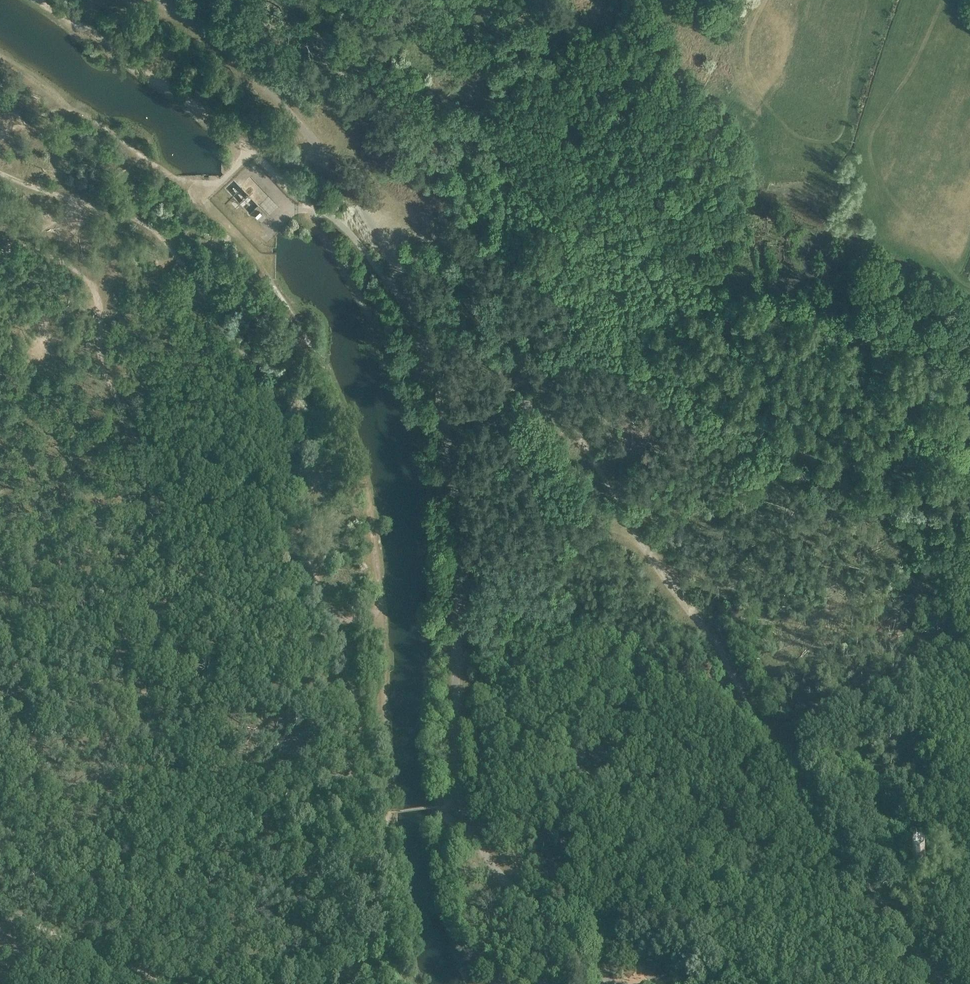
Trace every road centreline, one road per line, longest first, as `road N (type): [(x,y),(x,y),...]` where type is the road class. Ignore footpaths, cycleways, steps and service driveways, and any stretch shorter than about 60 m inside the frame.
road 1 (track): [(377,234),(411,225),(449,253),(869,888),(941,983)]
road 2 (track): [(479,842),(462,802),(455,752),(450,460),(412,310),(377,234),(318,146),(234,58),(156,0)]
road 3 (track): [(0,251),(31,246),(88,280),(108,379),(136,439),(219,540),(242,685),(251,692),(333,687),(354,695),(387,812)]
road 4 (track): [(611,983),(499,873),(479,842)]
road 5 (track): [(313,210),(348,233),(412,310)]

